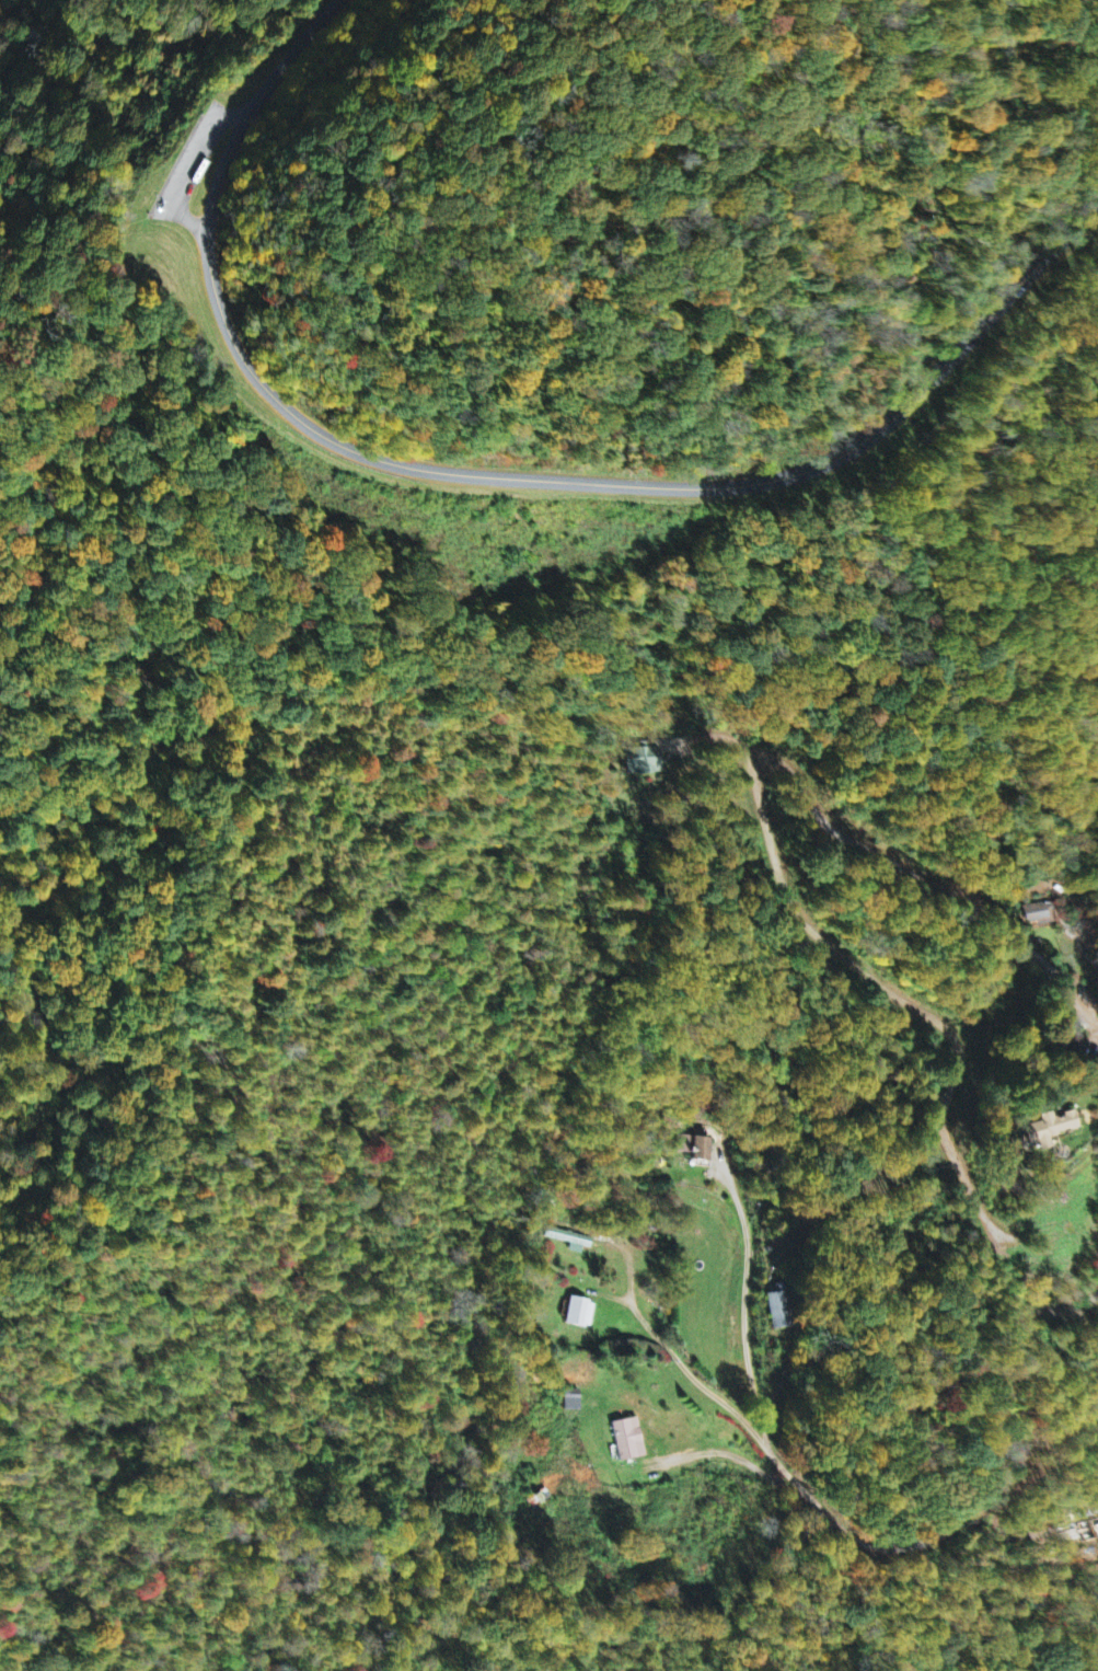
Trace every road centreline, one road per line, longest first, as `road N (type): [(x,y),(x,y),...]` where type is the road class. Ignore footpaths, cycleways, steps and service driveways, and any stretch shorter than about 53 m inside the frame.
road 1 (secondary): [(344,0),(286,69),(238,147),(216,214),(215,266),(233,332),(271,391),(339,442),(394,463),(672,487),(752,484),(812,470),(900,415),(1097,211)]
road 2 (residential): [(1003,1244),(944,1133),(961,1064),(955,1037),(798,914),(779,874),(761,765),(776,759),(787,765),(837,832),(961,895),(1039,953),(1084,1013),(1097,1020)]
road 3 (residential): [(672,1349),(844,1529),(893,1547),(947,1531),(1017,1442),(1097,1409)]

